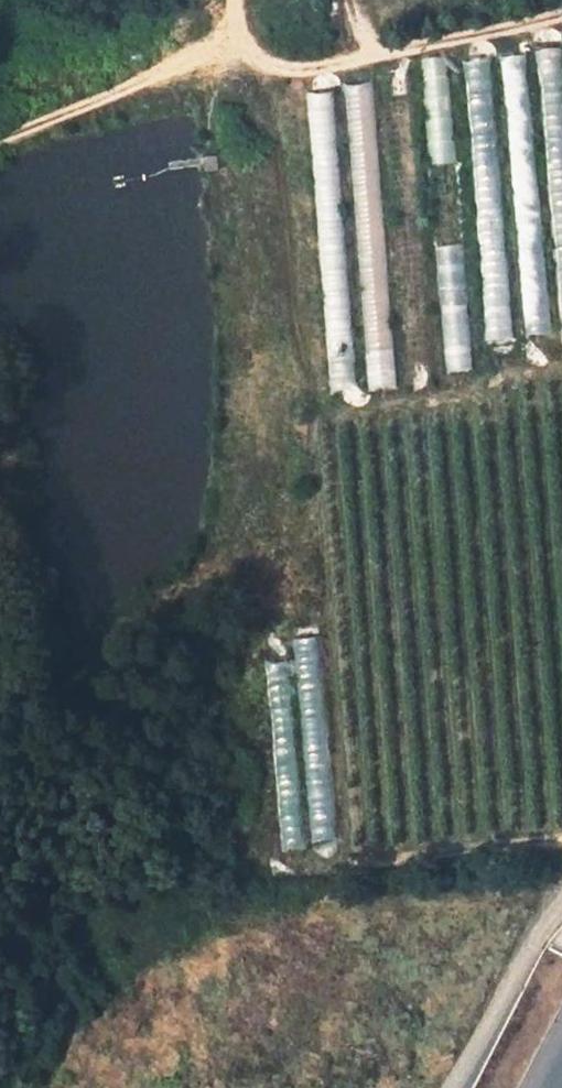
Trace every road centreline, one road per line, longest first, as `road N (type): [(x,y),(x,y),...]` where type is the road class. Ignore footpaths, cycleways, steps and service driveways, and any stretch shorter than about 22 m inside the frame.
road 1 (track): [(234,0),(249,60),(321,71),(561,17)]
road 2 (track): [(249,60),(0,137)]

